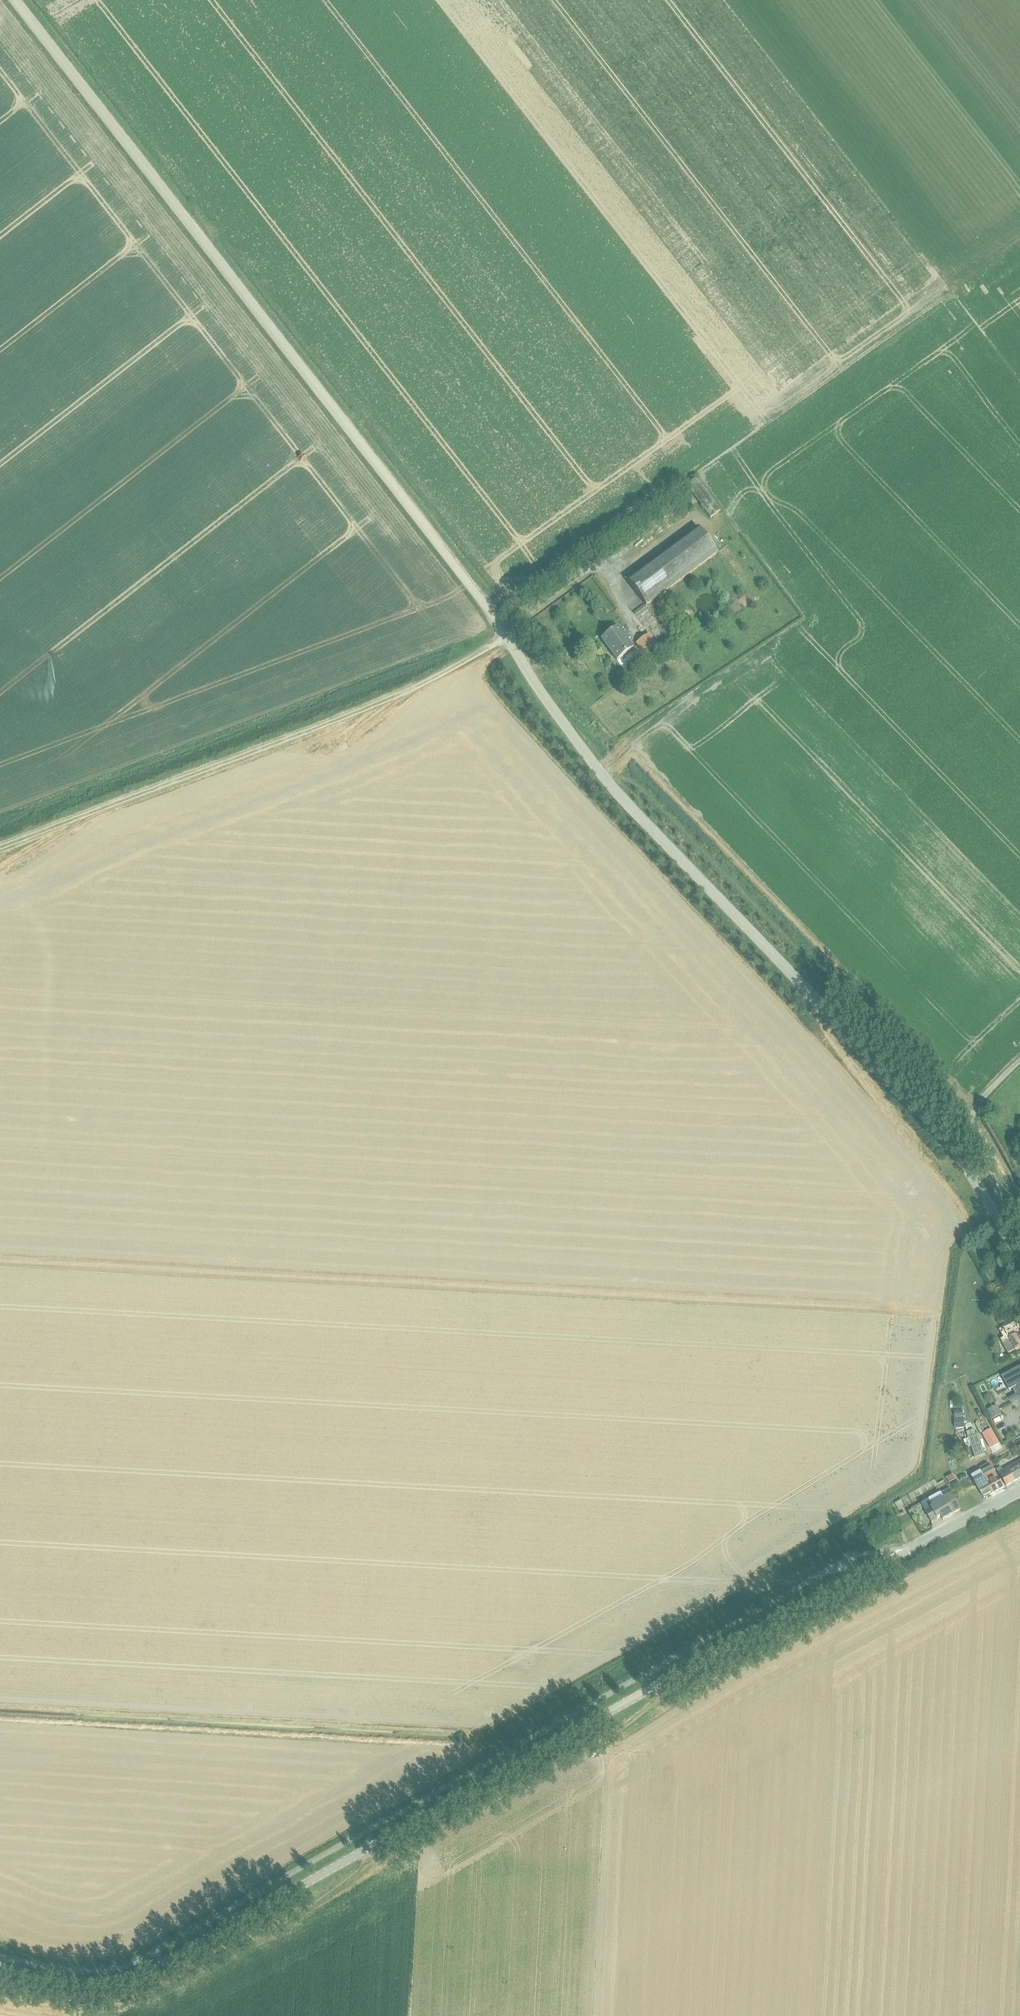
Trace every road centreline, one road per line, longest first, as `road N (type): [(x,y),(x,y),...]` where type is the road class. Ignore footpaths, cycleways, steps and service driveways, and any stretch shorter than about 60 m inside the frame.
road 1 (tertiary): [(1018,1256),(954,1149),(610,784),(482,600),(15,0)]
road 2 (tertiary): [(0,1974),(93,1986),(159,1967),(1019,1490)]
road 3 (track): [(505,635),(376,705),(0,847)]
road 4 (residential): [(1018,1256),(973,1116),(1019,1062)]

